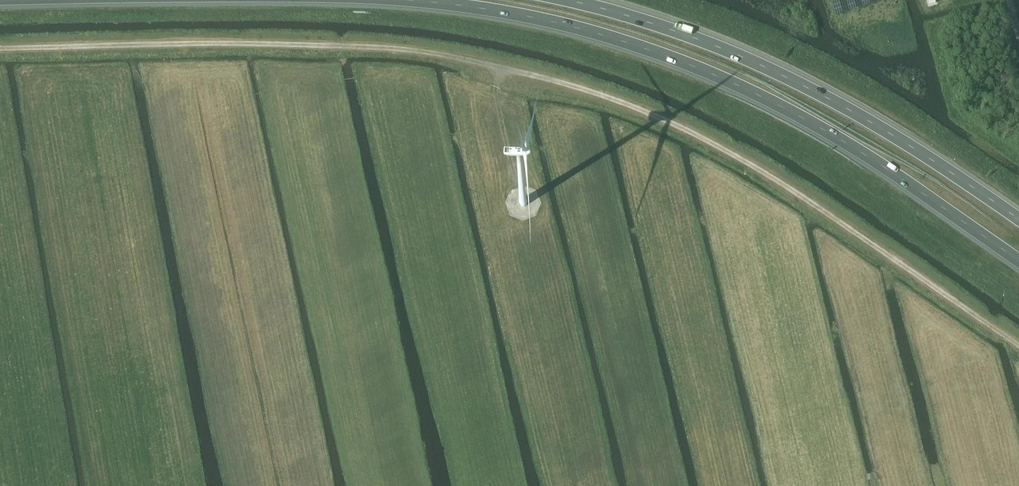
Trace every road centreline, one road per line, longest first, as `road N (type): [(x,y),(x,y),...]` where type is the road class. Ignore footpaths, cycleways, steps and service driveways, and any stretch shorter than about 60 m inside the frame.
road 1 (track): [(1018,347),(707,140),(567,84),(396,48),(0,50)]
road 2 (trunk): [(405,0),(563,25),(721,77),(838,137),(1018,261)]
road 3 (trunk): [(1018,220),(786,76),(671,30),(562,0)]

